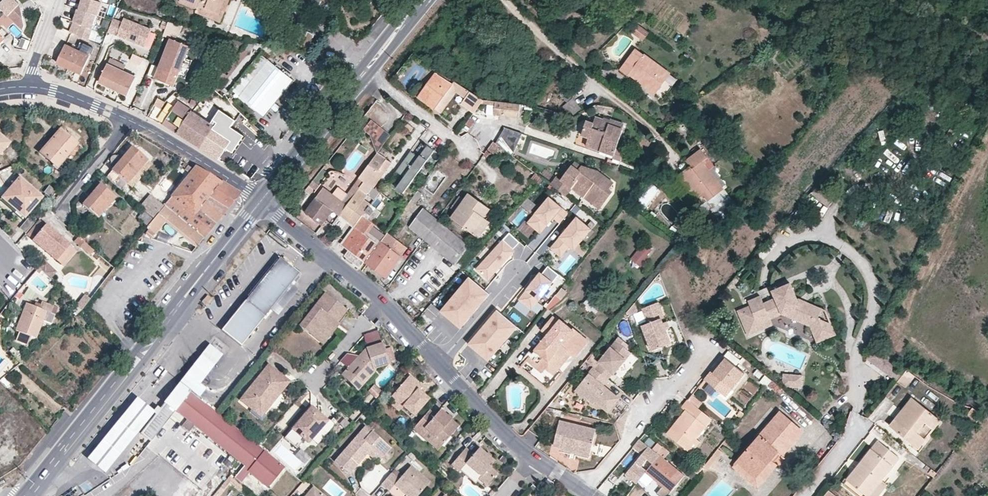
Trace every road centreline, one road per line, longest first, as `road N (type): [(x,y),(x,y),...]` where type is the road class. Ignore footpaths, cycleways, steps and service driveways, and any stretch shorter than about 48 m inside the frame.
road 1 (residential): [(262,201),(377,296),(535,459)]
road 2 (primary): [(262,201),(28,495)]
road 3 (residential): [(28,84),(153,131),(262,201)]
road 4 (primary): [(424,0),(262,201)]
road 5 (residential): [(709,343),(587,492)]

